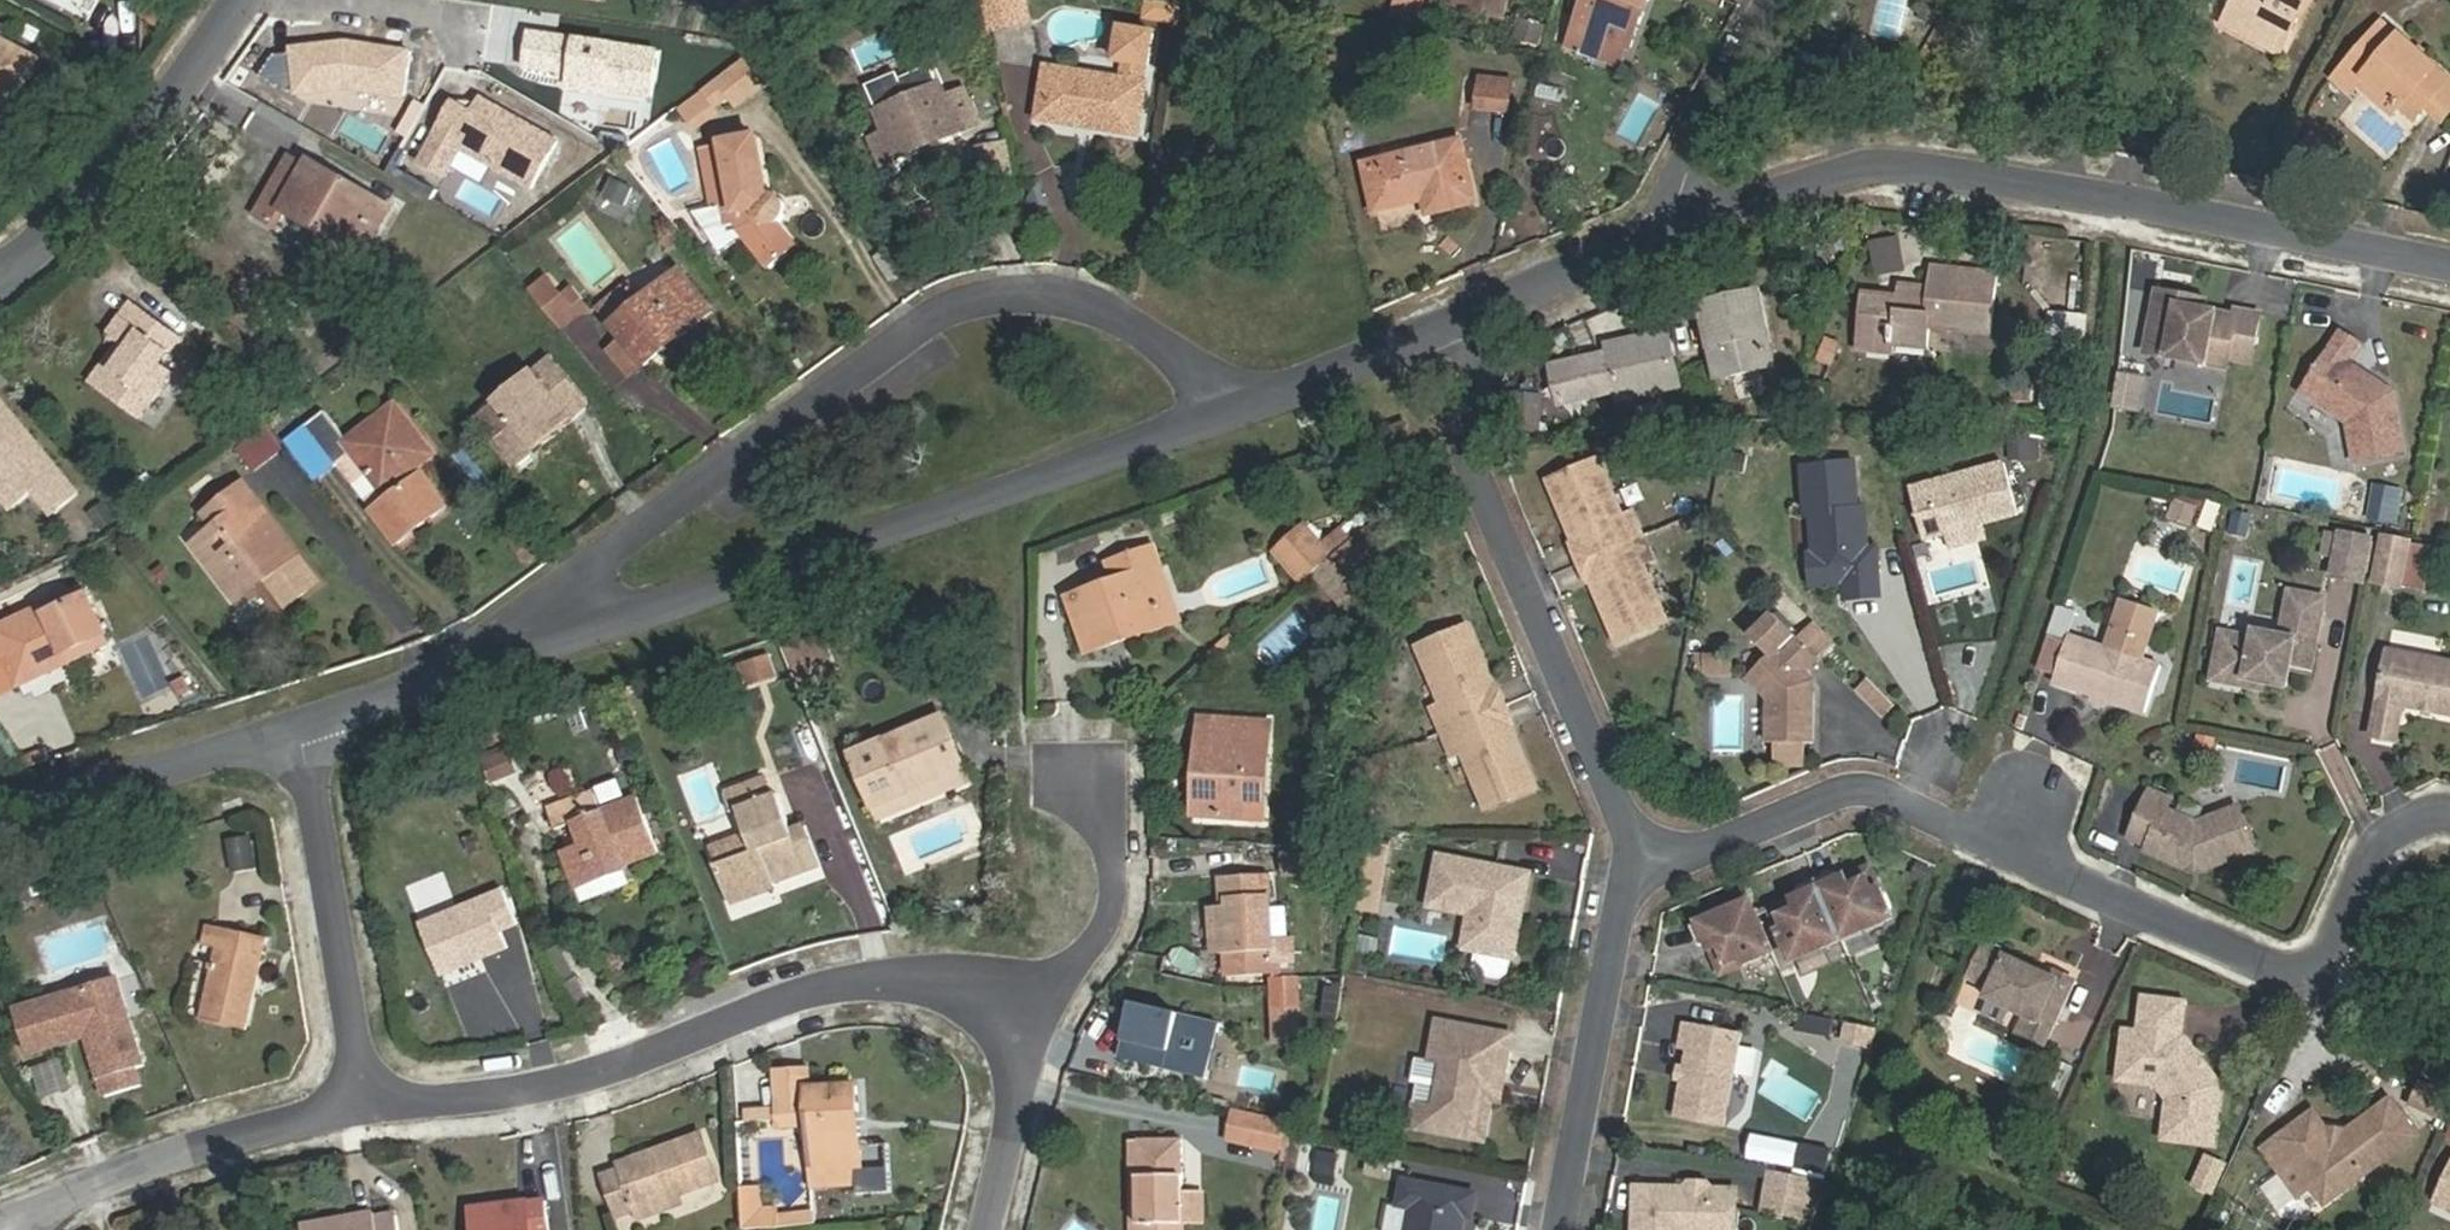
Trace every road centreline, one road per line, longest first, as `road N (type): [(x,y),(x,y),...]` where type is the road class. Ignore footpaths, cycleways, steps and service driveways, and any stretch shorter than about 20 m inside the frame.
road 1 (residential): [(2449,807),(2367,850),(2301,987),(1875,788),(1848,790),(1689,855),(1642,853)]
road 2 (residential): [(500,654),(651,526),(947,309),(997,292),(1075,297),(1114,311),(1233,404)]
road 3 (residential): [(1662,233),(1859,165),(2028,179),(2449,265)]
road 4 (residential): [(500,654),(911,523),(1233,404)]
road 5 (residential): [(369,1100),(511,1093),(649,1059),(802,995),(860,980),(946,988),(977,998),(1007,1023)]
road 6 (residential): [(1642,853),(1424,333)]
road 7 (residential): [(0,1228),(155,1165),(369,1100)]
road 8 (tertiary): [(259,0),(188,107),(90,218),(8,289)]
road 9 (residential): [(369,1100),(299,722)]
road 10 (residential): [(1570,1229),(1642,853)]
road 11 (residential): [(0,811),(299,722)]
road 12 (residential): [(1007,1023),(1101,942),(1113,899),(1113,845),(1079,777)]
road 13 (residential): [(1662,233),(1774,0)]
road 14 (residential): [(1424,333),(1662,233)]
road 15 (residential): [(299,722),(500,654)]
road 16 (residential): [(1007,1023),(1014,1112),(986,1229)]
road 17 (residential): [(1233,404),(1424,333)]

